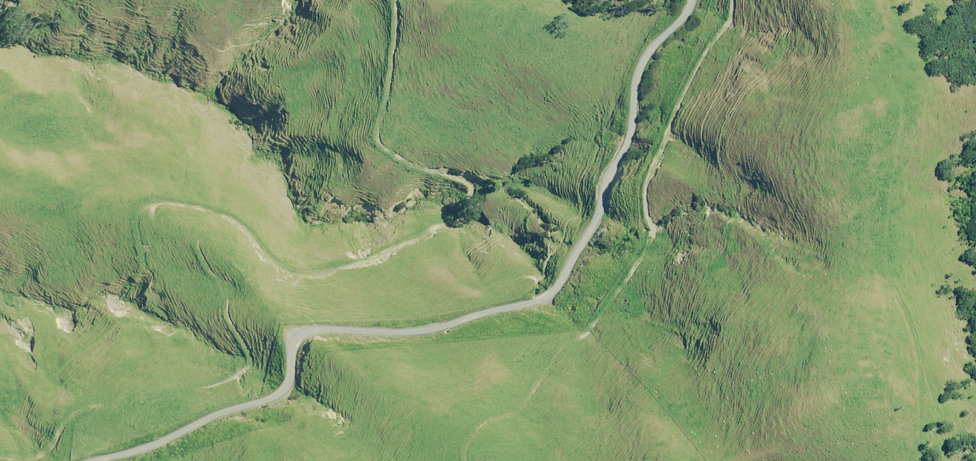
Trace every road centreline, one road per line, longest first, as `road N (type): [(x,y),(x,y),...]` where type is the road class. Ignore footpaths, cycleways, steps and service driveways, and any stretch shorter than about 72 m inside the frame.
road 1 (track): [(392,0),(381,117),(371,137),(390,156),(507,187),(535,204),(548,222),(545,242),(531,249),(499,232),(445,227),(338,270),(304,273),(267,255),(237,223),(194,204),(146,202),(133,220),(139,267)]
road 2 (unclassified): [(693,0),(642,66),(633,126),(605,181),(601,211),(547,296),(432,328),(314,327),(297,337),(287,385),(272,397),(212,414),(140,450),(88,460)]

